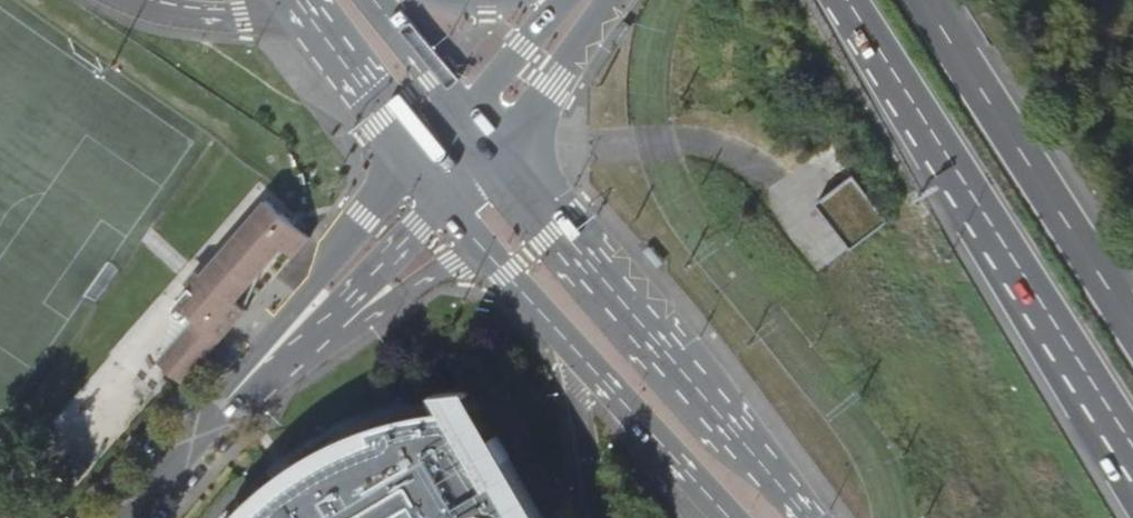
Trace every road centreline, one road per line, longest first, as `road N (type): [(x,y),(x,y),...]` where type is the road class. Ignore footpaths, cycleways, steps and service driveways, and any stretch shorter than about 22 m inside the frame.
road 1 (motorway): [(846,0),(1132,461)]
road 2 (secondary): [(808,517),(500,154)]
road 3 (motorway): [(1132,320),(927,0)]
road 4 (secondary): [(507,274),(727,517)]
road 5 (tertiary): [(414,155),(241,385)]
road 6 (secondary): [(304,0),(414,155)]
road 7 (secondary): [(500,154),(609,0)]
road 8 (unclassified): [(341,323),(456,267),(507,274)]
road 9 (tertiary): [(124,517),(241,385)]
road 10 (tertiary): [(341,323),(447,201)]
road 11 (secondary): [(558,0),(533,38),(462,109)]
road 12 (residential): [(136,0),(209,16),(243,14),(268,0)]
road 13 (secondary): [(462,109),(381,0)]

